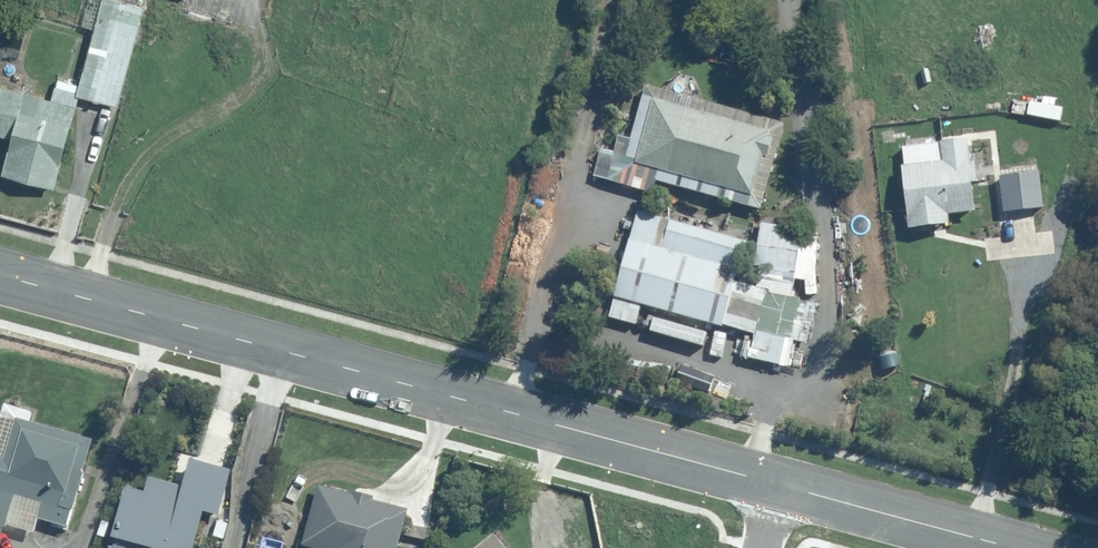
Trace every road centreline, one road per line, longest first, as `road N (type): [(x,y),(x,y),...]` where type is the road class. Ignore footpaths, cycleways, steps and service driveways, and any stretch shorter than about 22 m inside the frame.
road 1 (residential): [(580,0),(476,402)]
road 2 (residential): [(476,402),(779,486)]
road 3 (residential): [(0,275),(281,351)]
road 4 (residential): [(67,0),(0,252)]
road 5 (residential): [(779,486),(1012,547)]
road 6 (residential): [(281,351),(476,402)]
road 7 (residential): [(234,547),(281,351)]

